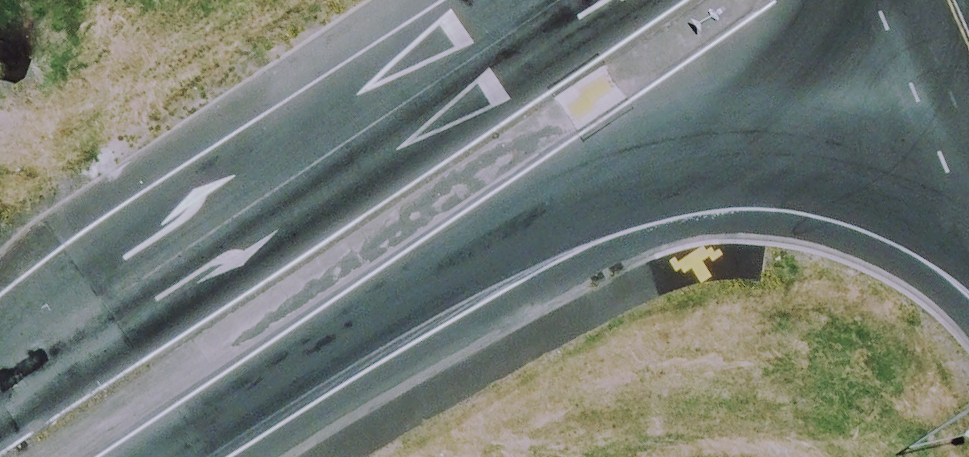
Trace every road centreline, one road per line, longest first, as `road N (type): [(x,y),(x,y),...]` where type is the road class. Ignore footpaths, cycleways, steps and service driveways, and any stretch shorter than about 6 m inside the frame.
road 1 (tertiary): [(954,21),(682,167),(183,456)]
road 2 (tertiary): [(0,388),(561,0)]

